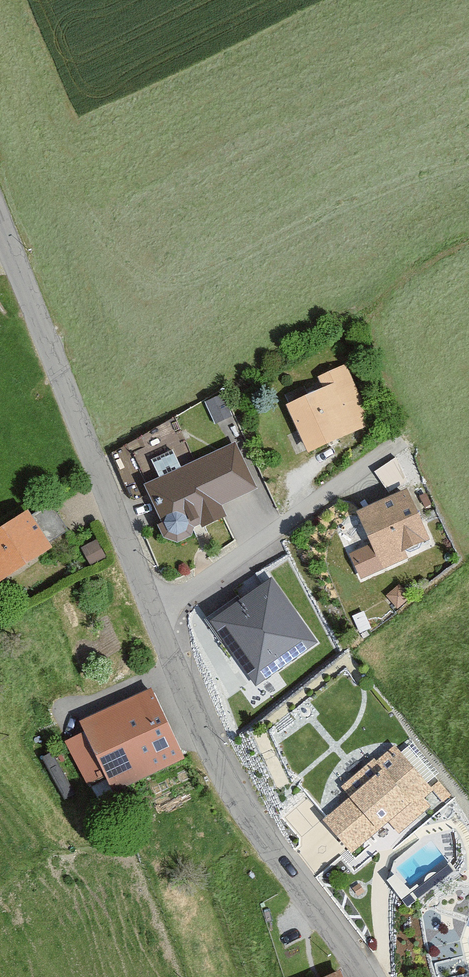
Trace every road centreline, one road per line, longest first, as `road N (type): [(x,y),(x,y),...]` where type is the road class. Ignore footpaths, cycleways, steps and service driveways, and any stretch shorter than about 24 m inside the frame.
road 1 (unclassified): [(0,231),(200,734),(237,802),(365,976)]

